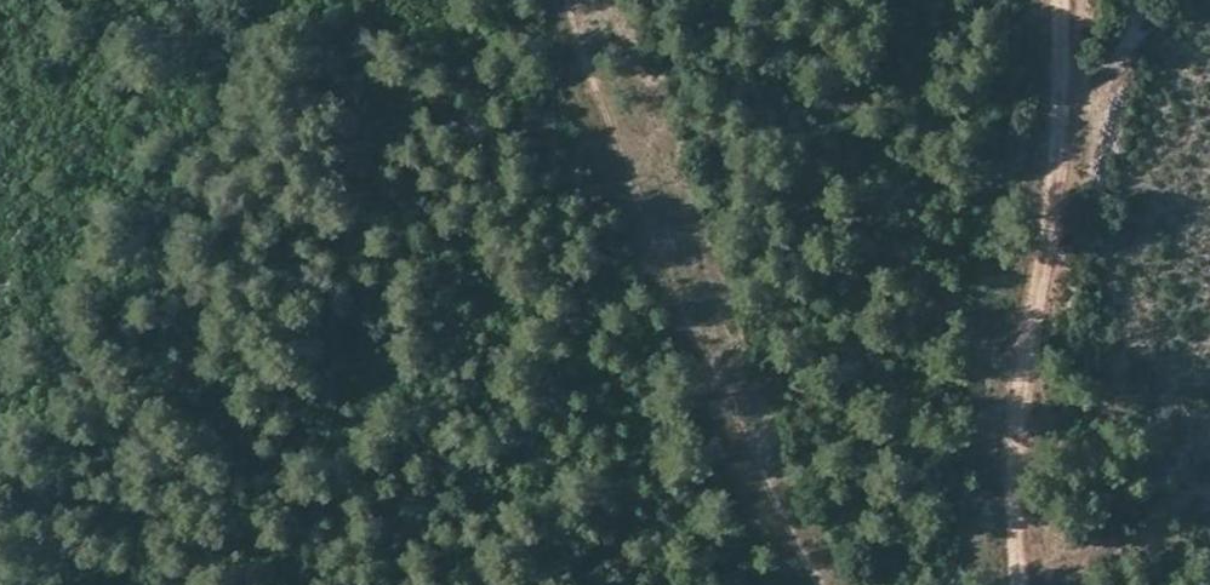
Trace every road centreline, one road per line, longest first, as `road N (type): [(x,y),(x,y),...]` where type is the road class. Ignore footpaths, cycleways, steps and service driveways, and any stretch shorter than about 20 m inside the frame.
road 1 (track): [(1019,584),(1010,437),(1049,223),(1061,0)]

